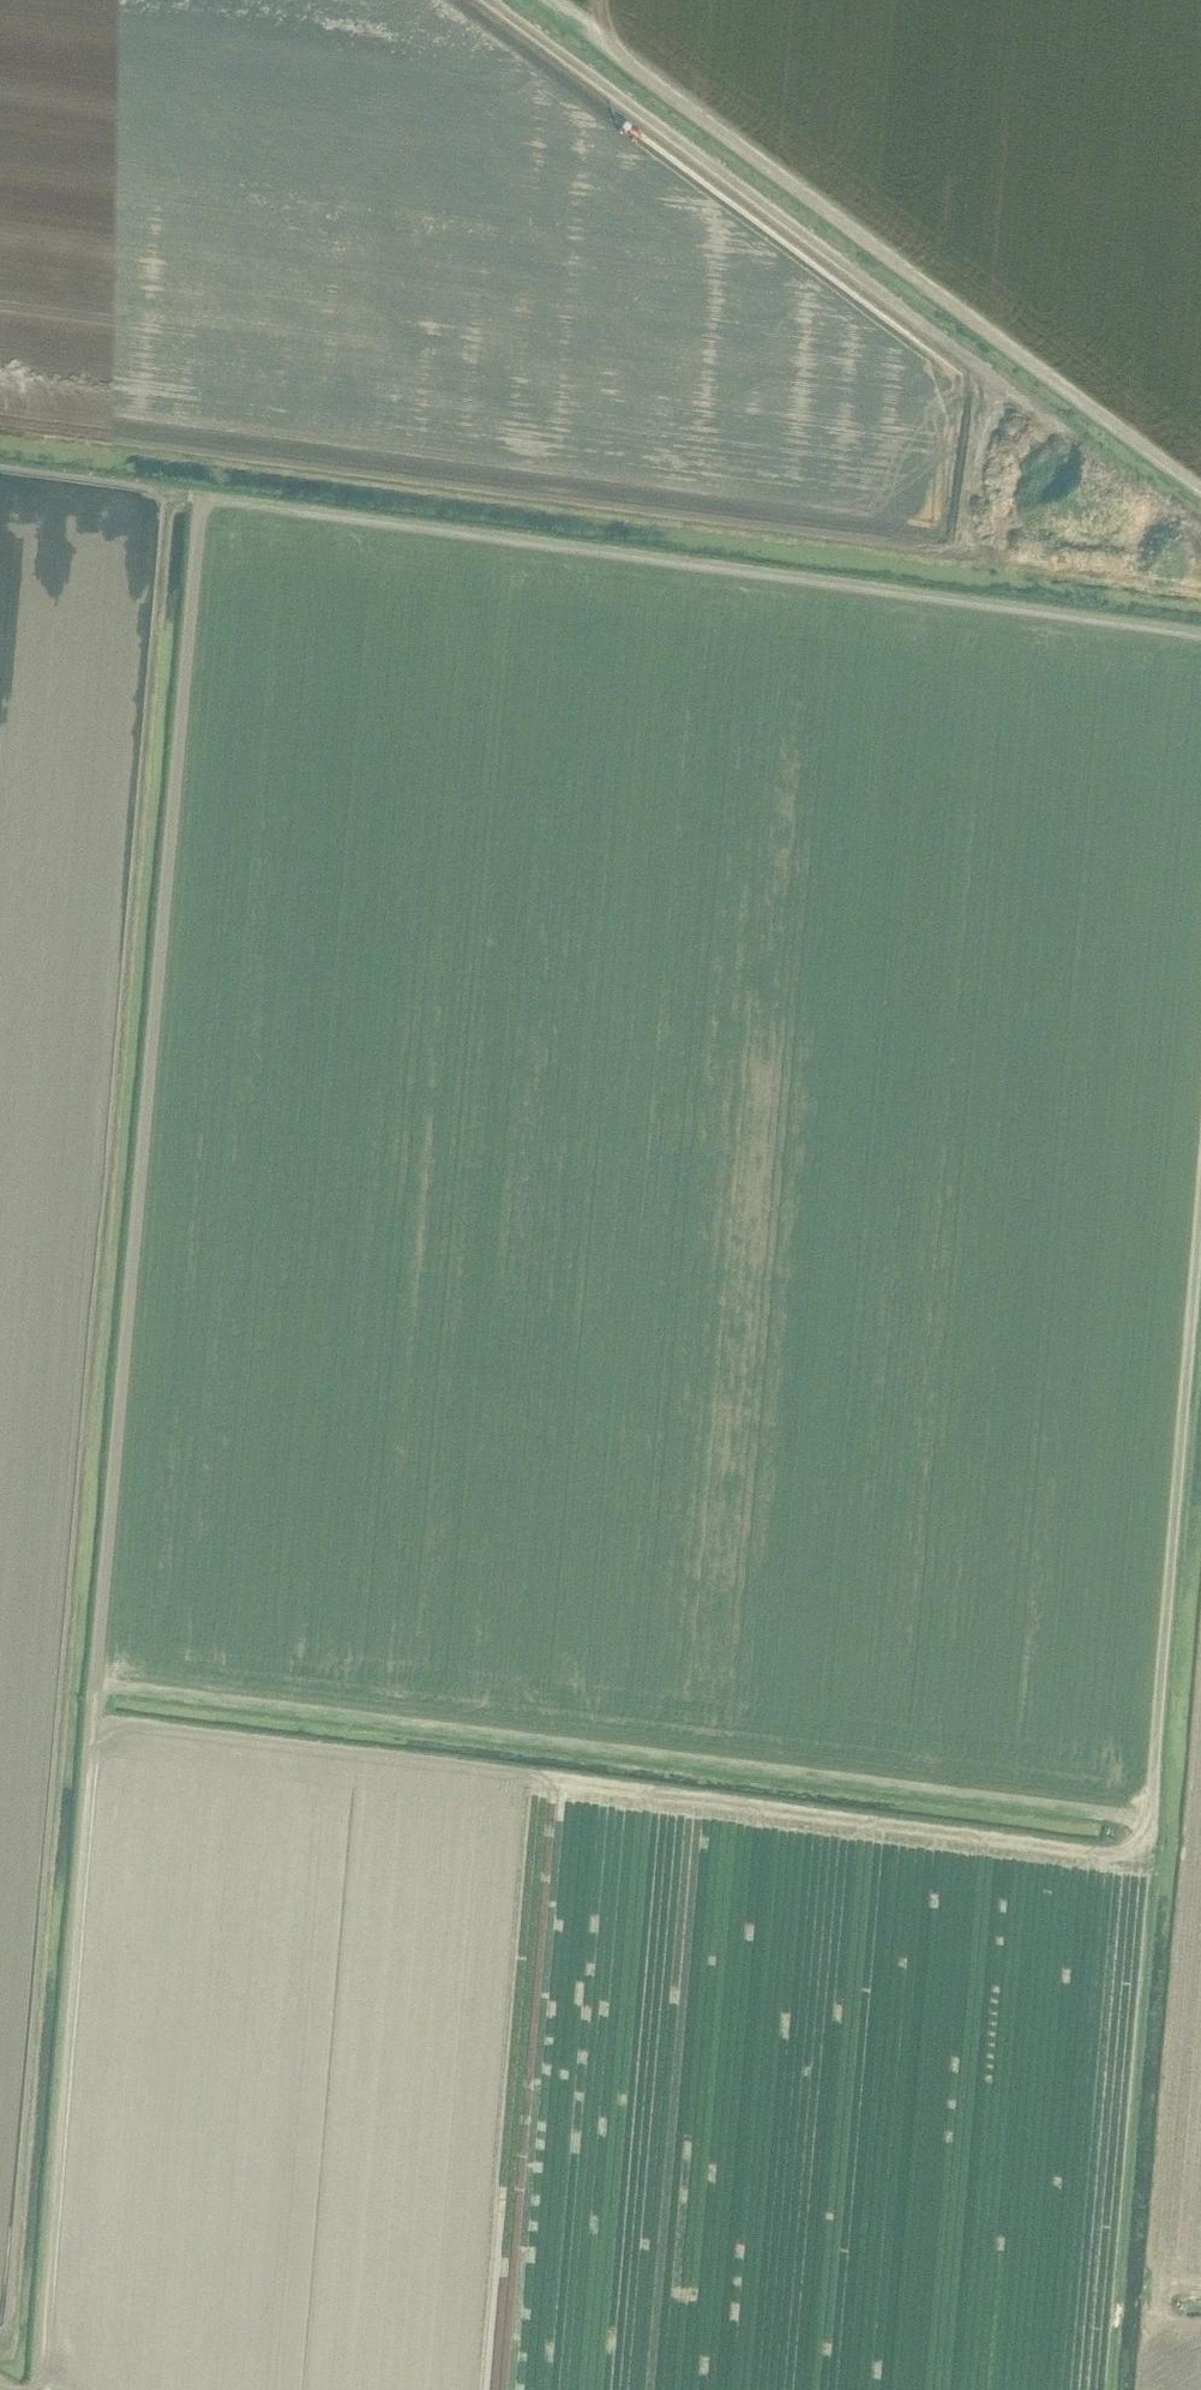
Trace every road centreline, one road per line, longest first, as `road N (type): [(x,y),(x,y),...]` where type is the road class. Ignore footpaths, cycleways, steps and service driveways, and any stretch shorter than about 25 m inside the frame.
road 1 (track): [(94,1726),(43,2360),(37,2389),(0,2387)]

